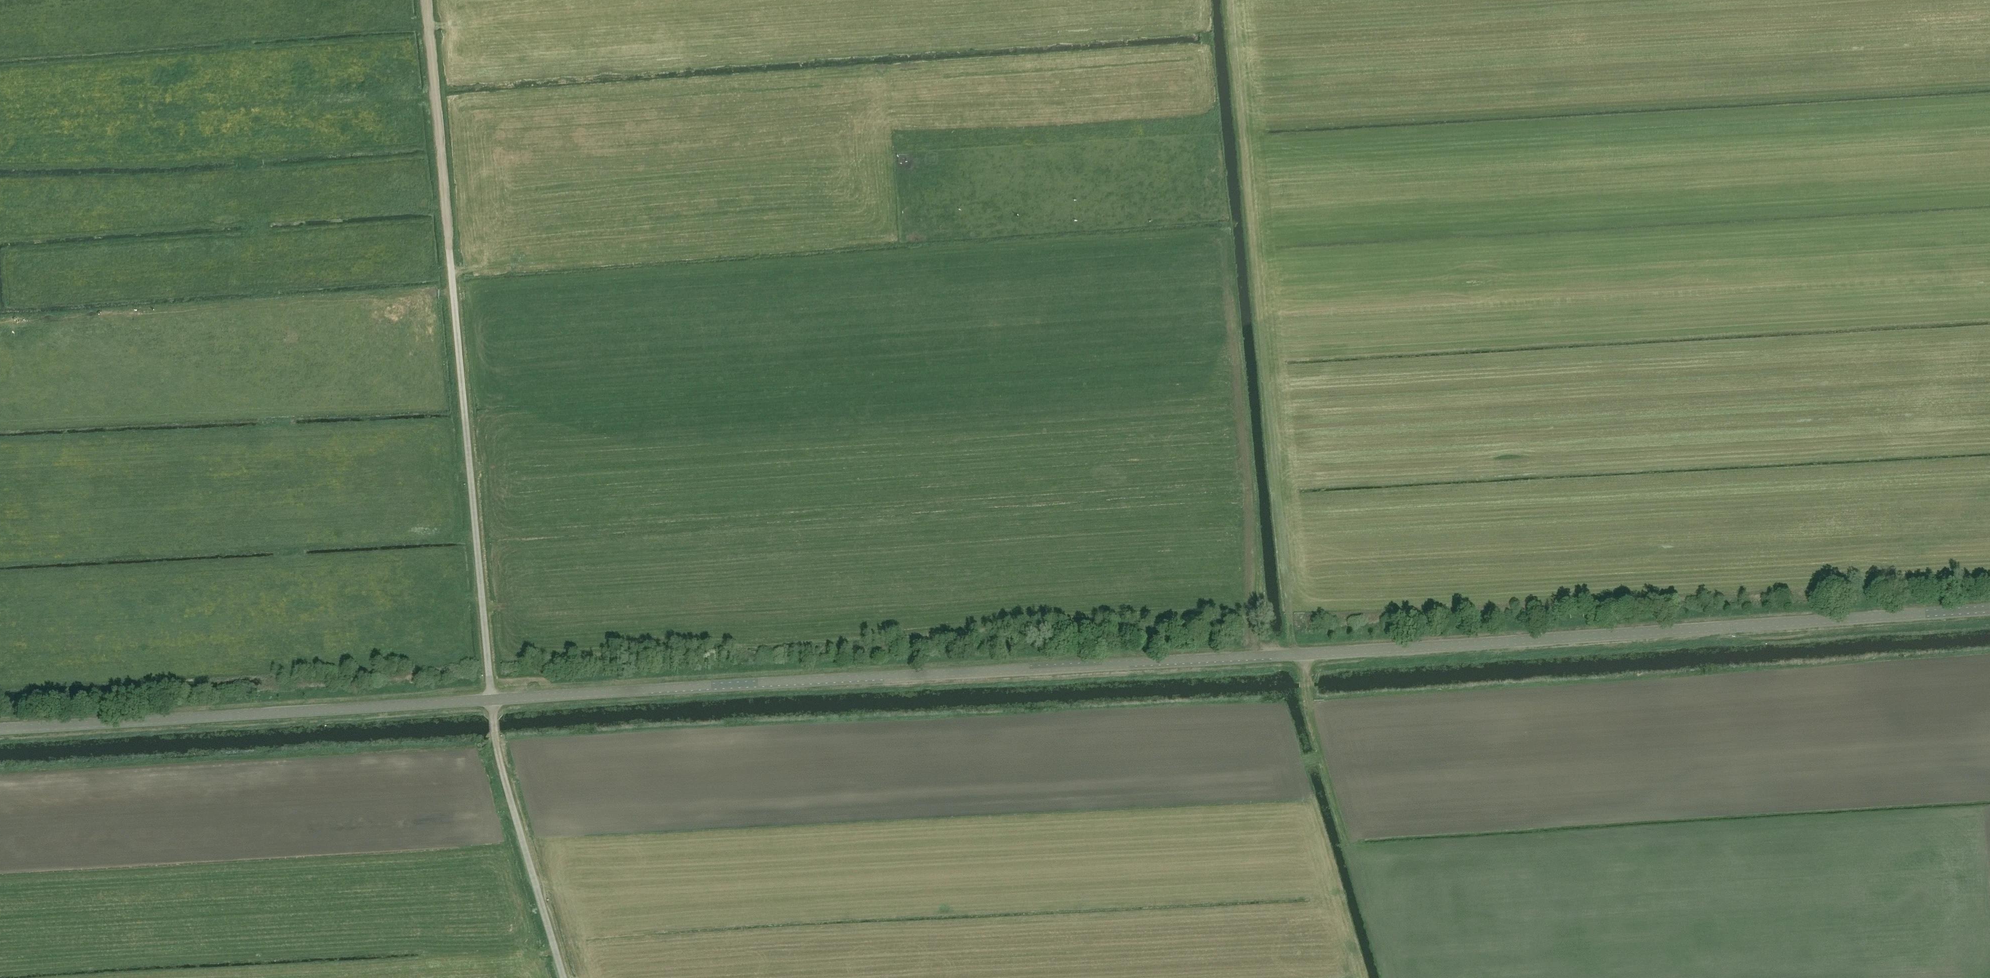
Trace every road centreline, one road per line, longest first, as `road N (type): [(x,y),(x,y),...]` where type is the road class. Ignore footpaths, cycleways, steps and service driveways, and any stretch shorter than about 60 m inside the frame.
road 1 (unclassified): [(492,701),(1989,607)]
road 2 (unclassified): [(0,728),(492,701)]
road 3 (unclassified): [(492,701),(452,274)]
road 4 (unclassified): [(561,977),(496,744),(492,701)]
road 5 (track): [(452,274),(426,0)]

